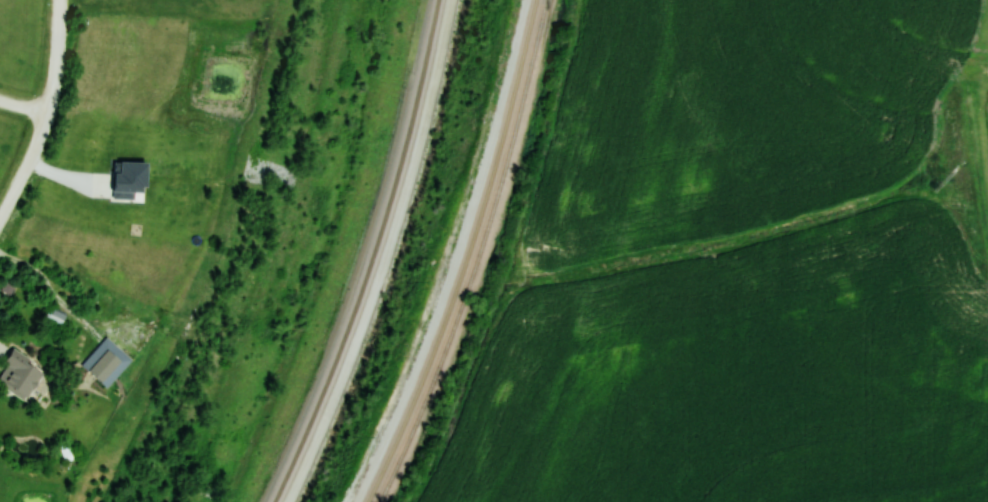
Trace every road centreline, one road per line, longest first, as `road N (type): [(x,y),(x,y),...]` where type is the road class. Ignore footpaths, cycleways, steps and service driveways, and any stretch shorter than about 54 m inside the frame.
road 1 (residential): [(60,0),(48,110),(0,220)]

